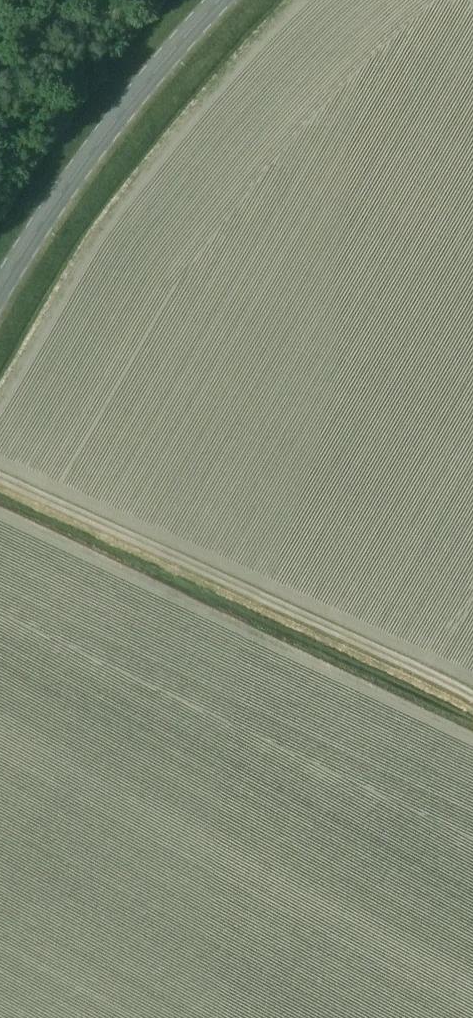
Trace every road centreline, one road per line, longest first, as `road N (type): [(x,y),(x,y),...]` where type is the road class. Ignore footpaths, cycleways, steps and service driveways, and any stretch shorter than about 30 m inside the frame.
road 1 (track): [(472,702),(0,478)]
road 2 (secondary): [(0,292),(123,103),(218,0)]

